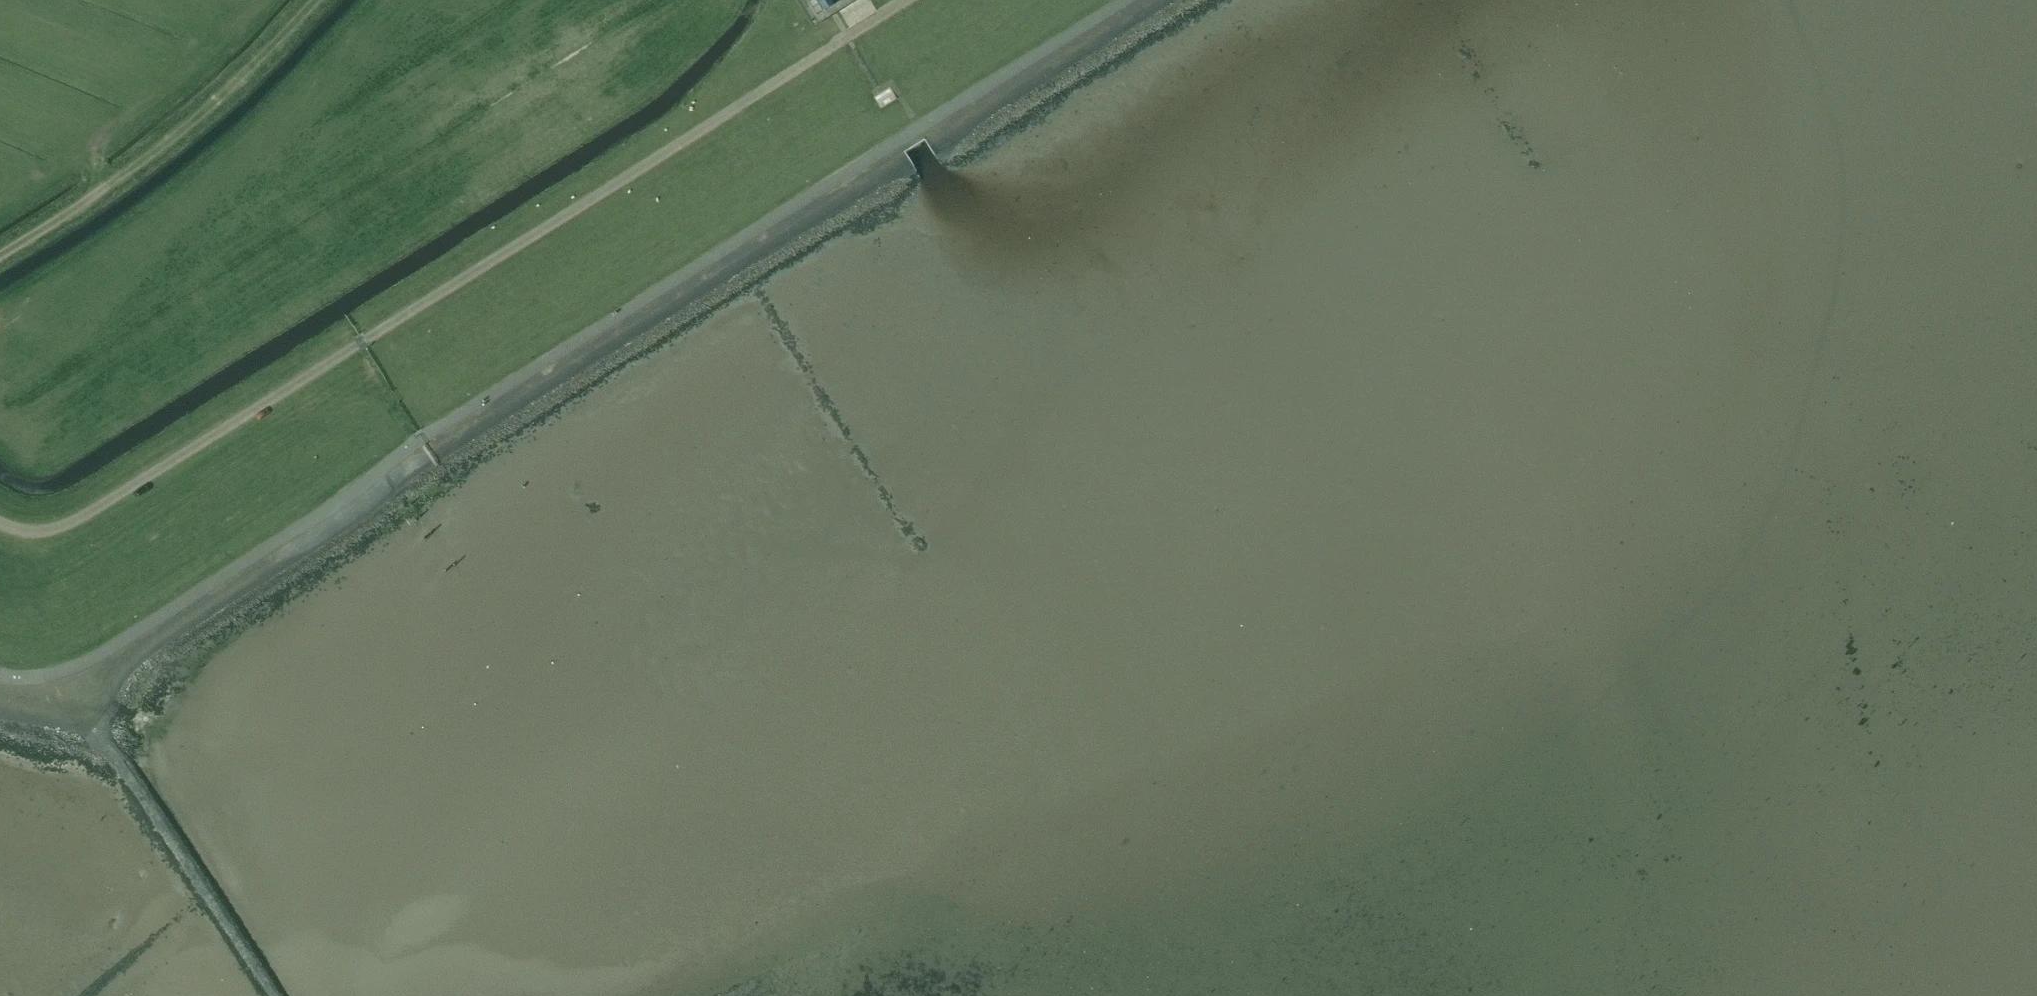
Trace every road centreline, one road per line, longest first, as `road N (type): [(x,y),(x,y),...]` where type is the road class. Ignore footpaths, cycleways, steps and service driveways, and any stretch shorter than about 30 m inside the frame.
road 1 (track): [(321,0),(171,141),(0,259)]

